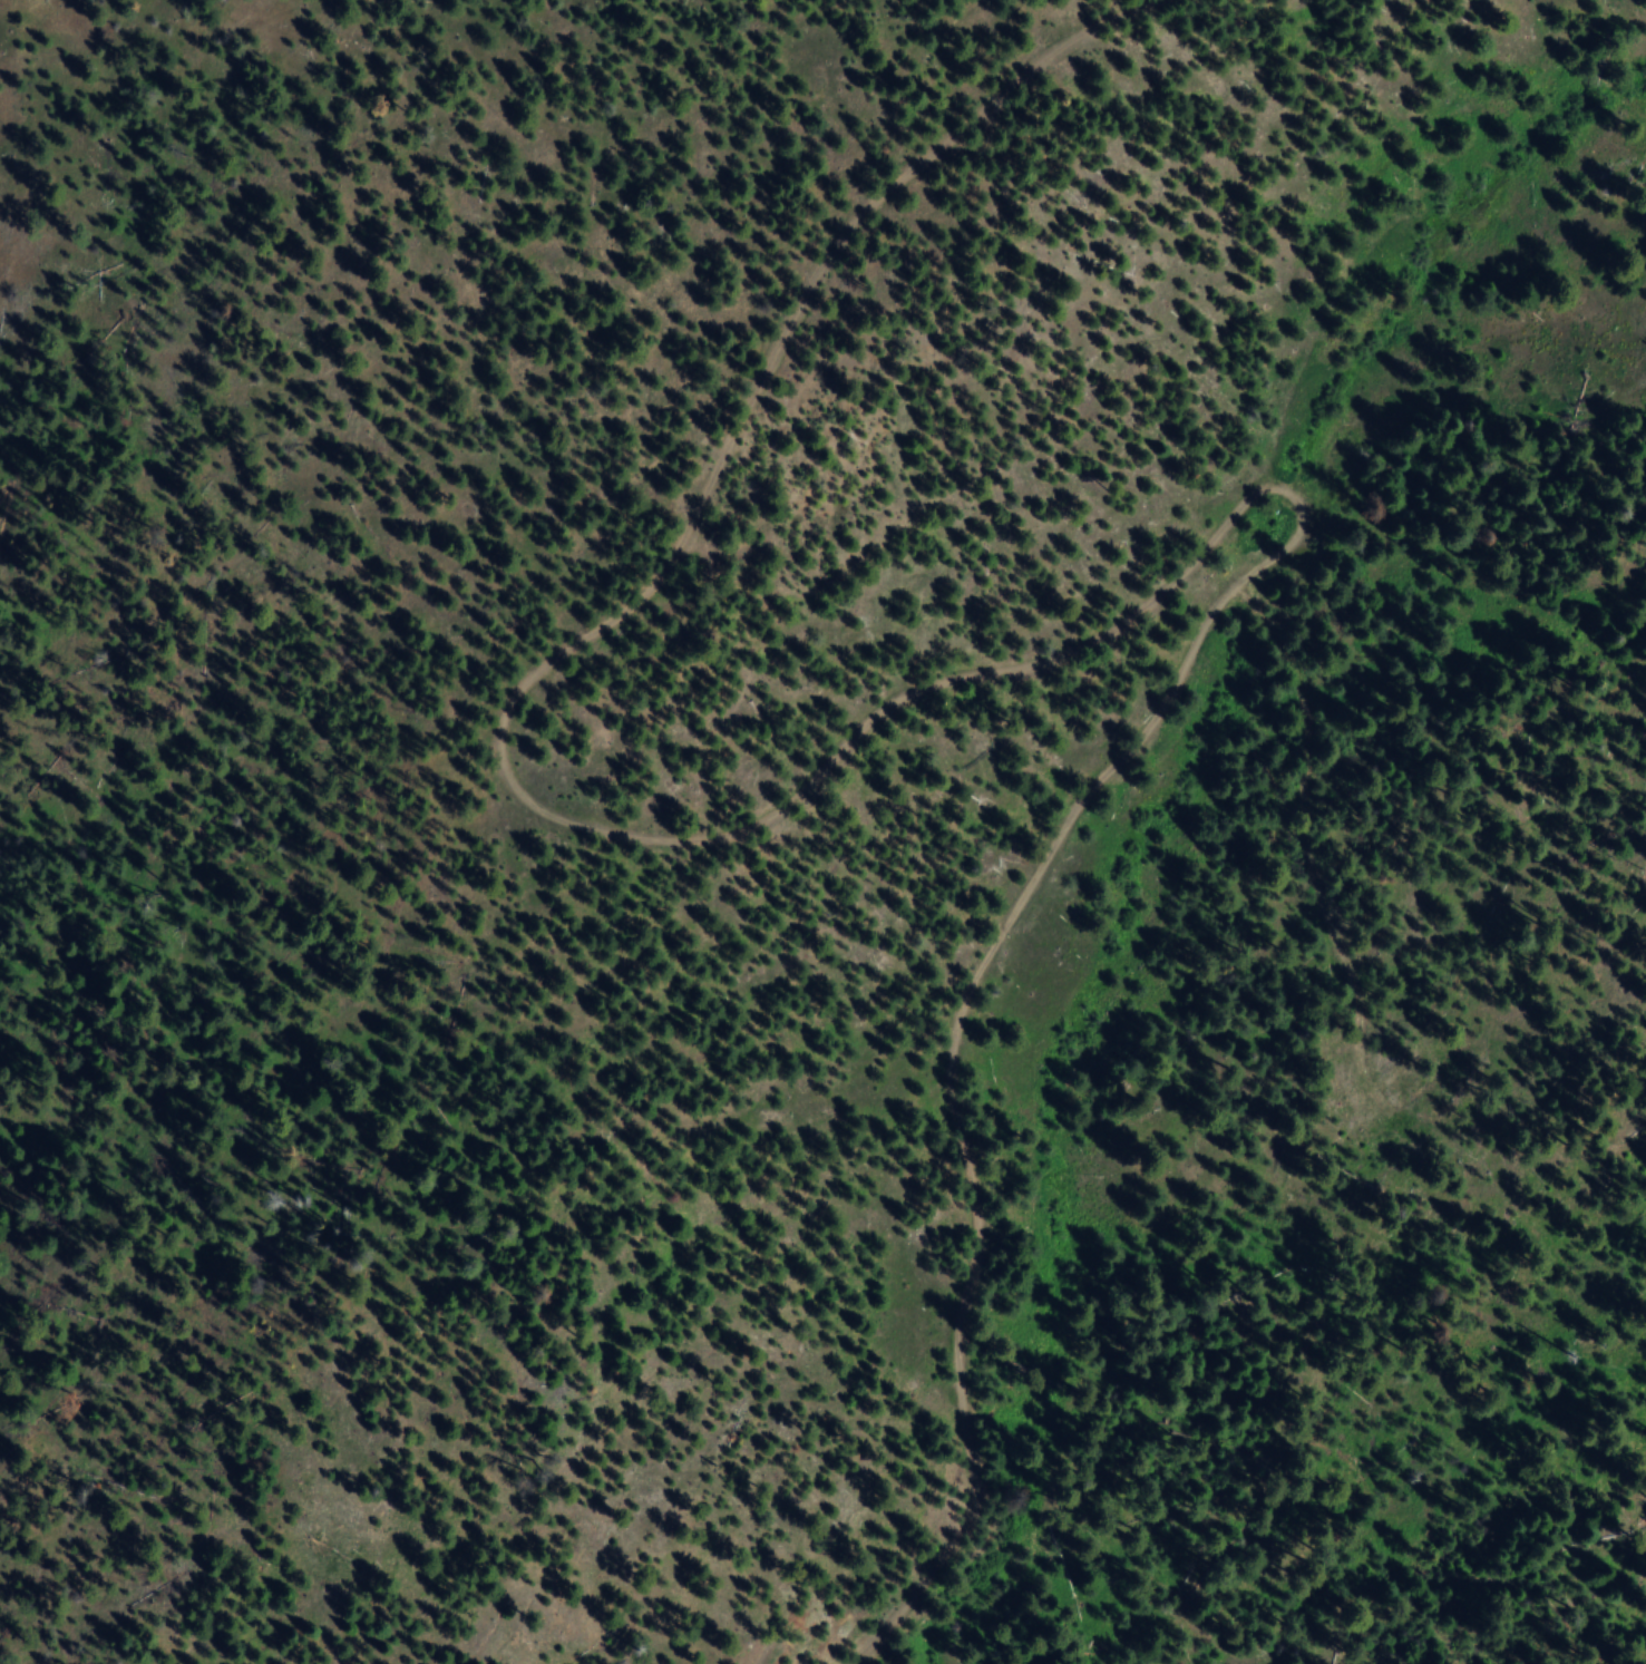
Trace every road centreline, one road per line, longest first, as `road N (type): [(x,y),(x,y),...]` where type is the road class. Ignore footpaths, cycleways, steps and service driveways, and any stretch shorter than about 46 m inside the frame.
road 1 (track): [(957,1052),(999,922),(1258,562),(1296,541),(1299,510),(1279,485),(1251,492),(1182,580),(1056,665),(988,751),(858,827),(612,838),(517,751),(605,610),(768,421),(855,239),(960,74),(1106,0)]
road 2 (track): [(875,1663),(976,1546),(980,1370),(957,1052)]

